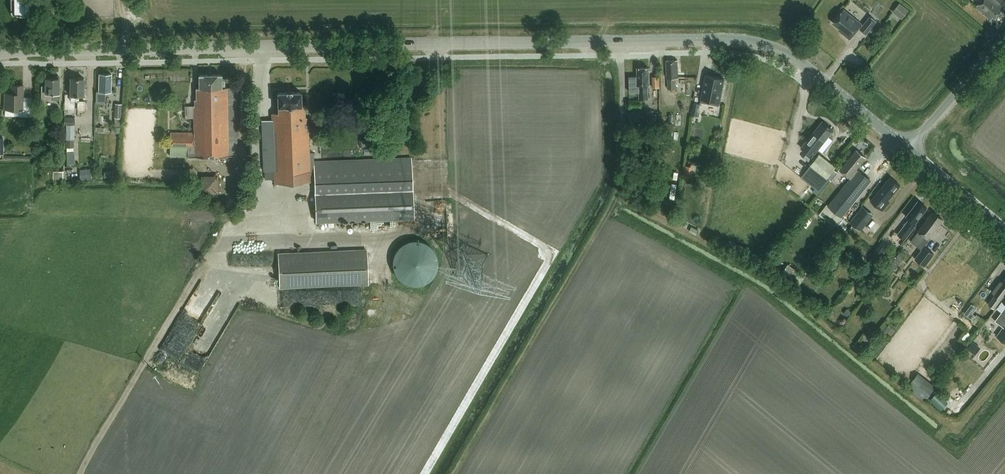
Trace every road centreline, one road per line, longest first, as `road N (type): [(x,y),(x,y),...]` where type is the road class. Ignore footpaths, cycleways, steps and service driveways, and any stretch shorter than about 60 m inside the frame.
road 1 (tertiary): [(907,149),(765,43),(0,52)]
road 2 (residential): [(907,149),(1004,35)]
road 3 (tertiary): [(1004,230),(907,149)]

